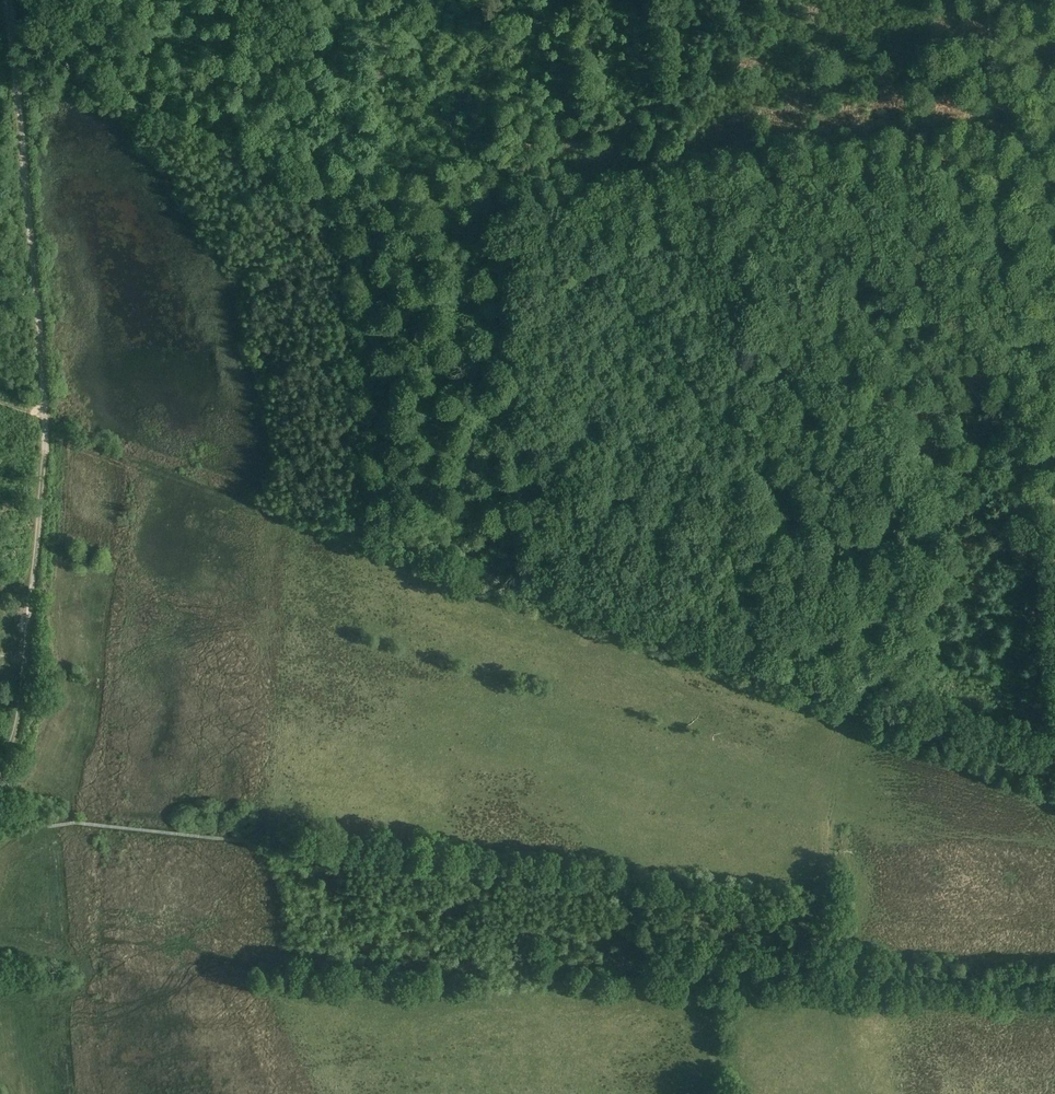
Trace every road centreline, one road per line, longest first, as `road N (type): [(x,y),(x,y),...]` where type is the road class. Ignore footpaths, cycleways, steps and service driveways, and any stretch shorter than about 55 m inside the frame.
road 1 (track): [(981,0),(1054,776)]
road 2 (track): [(45,416),(8,0)]
road 3 (track): [(0,768),(25,693),(45,416)]
road 4 (track): [(818,894),(841,701)]

